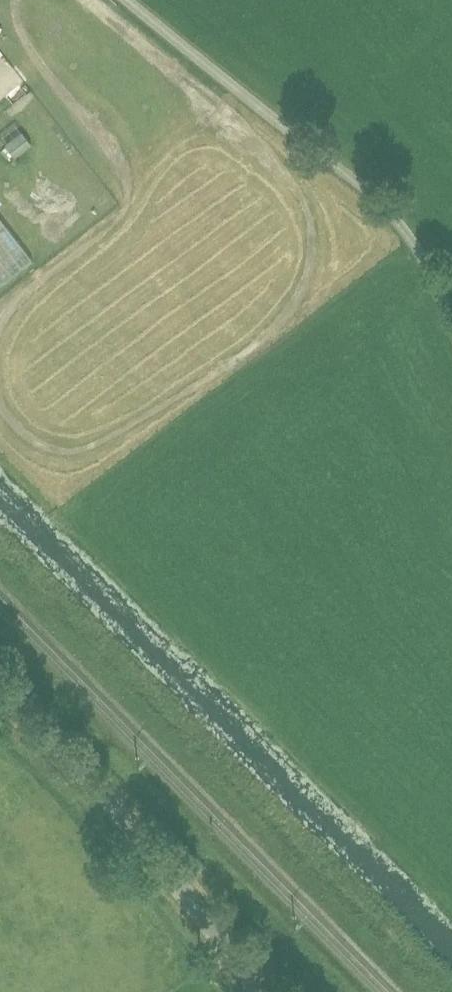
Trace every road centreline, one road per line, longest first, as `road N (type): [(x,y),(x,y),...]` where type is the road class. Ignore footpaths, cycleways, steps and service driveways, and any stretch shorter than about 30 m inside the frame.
road 1 (tertiary): [(259,991),(125,817),(0,688)]

